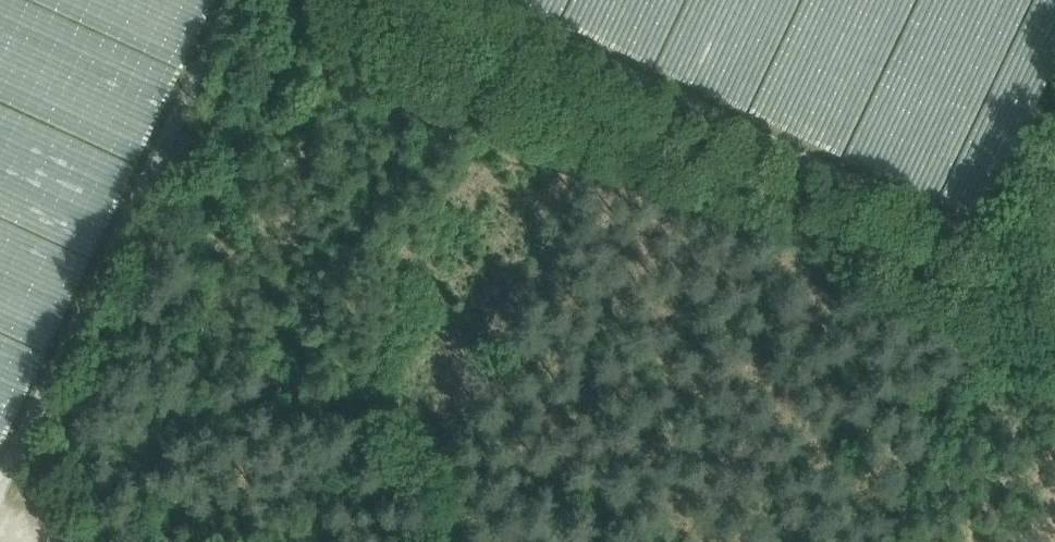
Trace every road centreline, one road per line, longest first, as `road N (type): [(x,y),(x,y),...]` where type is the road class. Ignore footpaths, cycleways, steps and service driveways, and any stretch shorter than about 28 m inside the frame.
road 1 (track): [(380,0),(983,299)]
road 2 (track): [(63,541),(49,508),(50,465),(255,39)]
road 3 (track): [(862,541),(967,333)]

